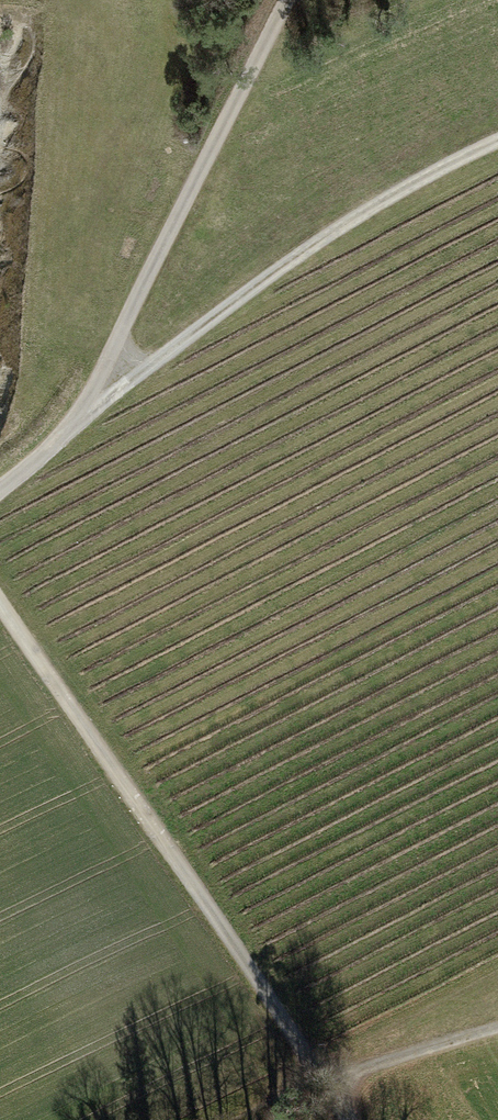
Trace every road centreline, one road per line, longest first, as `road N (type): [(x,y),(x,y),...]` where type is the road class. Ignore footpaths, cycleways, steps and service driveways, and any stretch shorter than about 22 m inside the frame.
road 1 (track): [(323,1082),(0,607)]
road 2 (track): [(75,424),(343,225),(497,141)]
road 3 (track): [(75,424),(290,0)]
road 4 (track): [(497,1028),(323,1082)]

